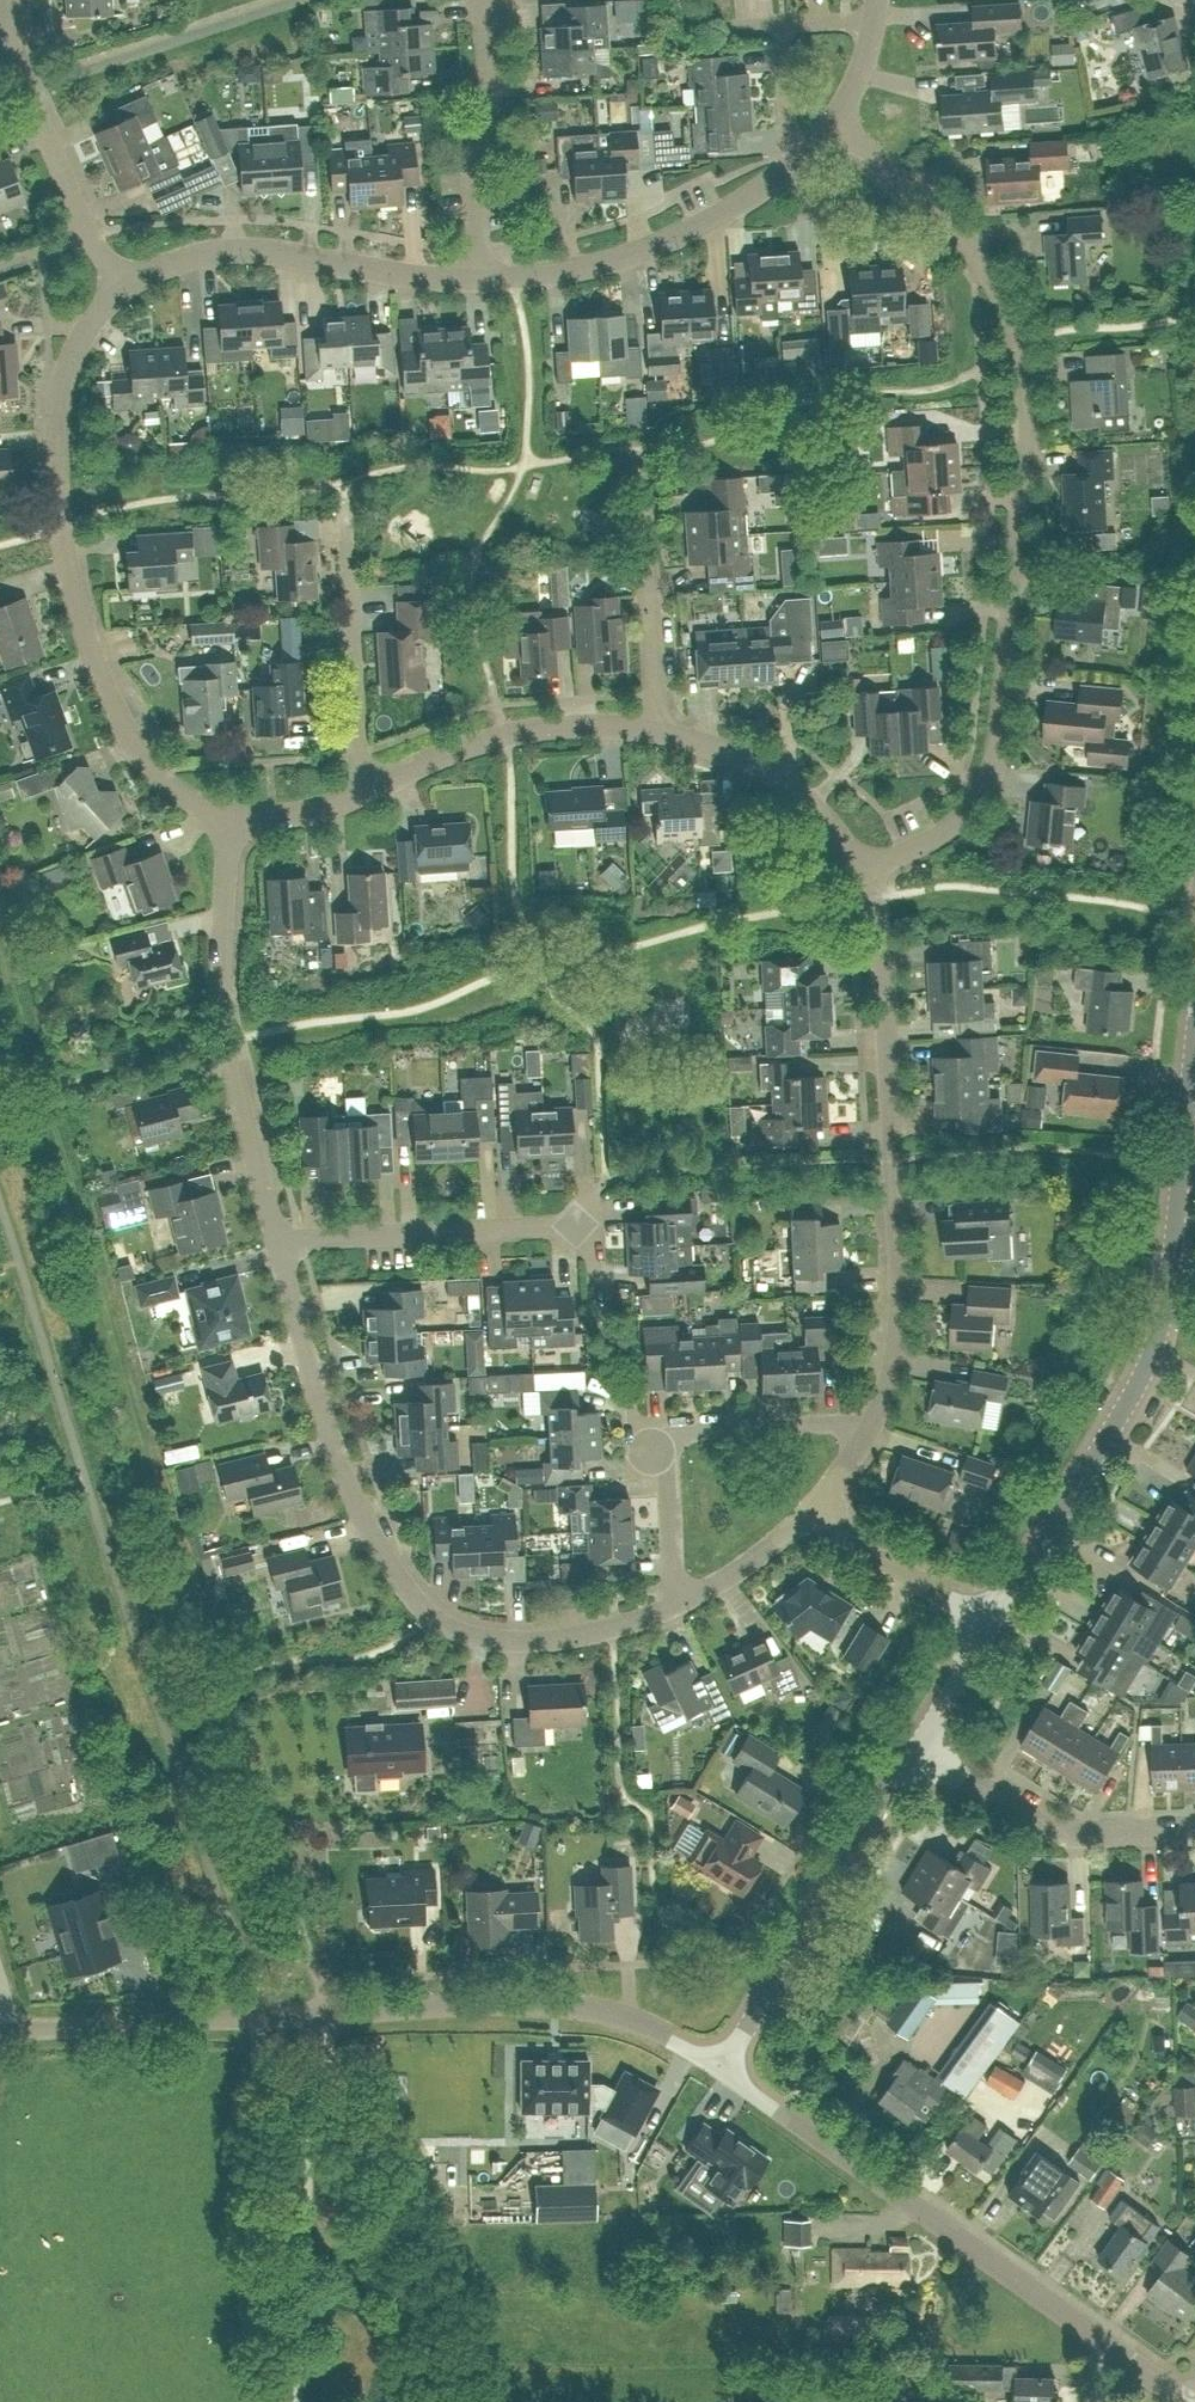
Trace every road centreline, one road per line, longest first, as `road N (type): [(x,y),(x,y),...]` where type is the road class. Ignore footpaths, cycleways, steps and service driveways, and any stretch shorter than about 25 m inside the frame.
road 1 (residential): [(862,870),(936,836),(979,802),(991,777),(1029,430),(1023,342),(987,272),(958,233),(837,121)]
road 2 (residential): [(676,1602),(549,1633),(484,1633),(430,1616),(364,1516),(335,1450),(278,1242)]
road 3 (residential): [(232,818),(181,798),(152,771),(124,726),(75,590),(58,470),(61,394),(88,325),(124,291)]
road 4 (unclassified): [(983,1613),(1094,1461),(1157,1333),(1173,1265),(1194,1062)]
road 5 (unclassified): [(1179,2397),(715,2058)]
road 6 (residential): [(874,1428),(899,1278),(879,929),(862,870)]
road 7 (residential): [(278,1242),(225,1022),(232,818)]
road 8 (unclassified): [(321,2011),(517,2003),(633,2011),(715,2058)]
road 9 (unclassified): [(715,2058),(914,1725)]
road 10 (residential): [(124,291),(146,276),(229,256),(475,280)]
road 11 (track): [(327,2065),(446,2401)]
road 12 (residential): [(475,280),(610,259),(693,228),(790,168)]
road 13 (unclassified): [(0,2029),(321,2011)]
road 14 (residential): [(587,1251),(567,1231),(278,1242)]
road 15 (residential): [(1194,1830),(1090,1835),(914,1725)]
road 16 (residential): [(657,731),(554,728),(508,736),(360,794)]
road 17 (residential): [(360,794),(345,510)]
road 18 (residential): [(475,280),(474,154),(490,94),(484,0)]
road 19 (residential): [(862,870),(803,796),(764,769),(657,731)]
road 20 (residential): [(657,731),(640,478)]
road 21 (residential): [(87,231),(25,90),(7,0)]
road 22 (residential): [(790,168),(779,26),(876,18)]
road 23 (residential): [(665,1435),(874,1428)]
road 24 (residential): [(983,1613),(817,1510)]
road 25 (residential): [(676,1602),(752,1561),(817,1510)]
road 26 (residential): [(676,1602),(665,1435)]
road 27 (unclassified): [(914,1725),(983,1613)]
road 28 (residential): [(360,794),(319,810),(232,818)]

